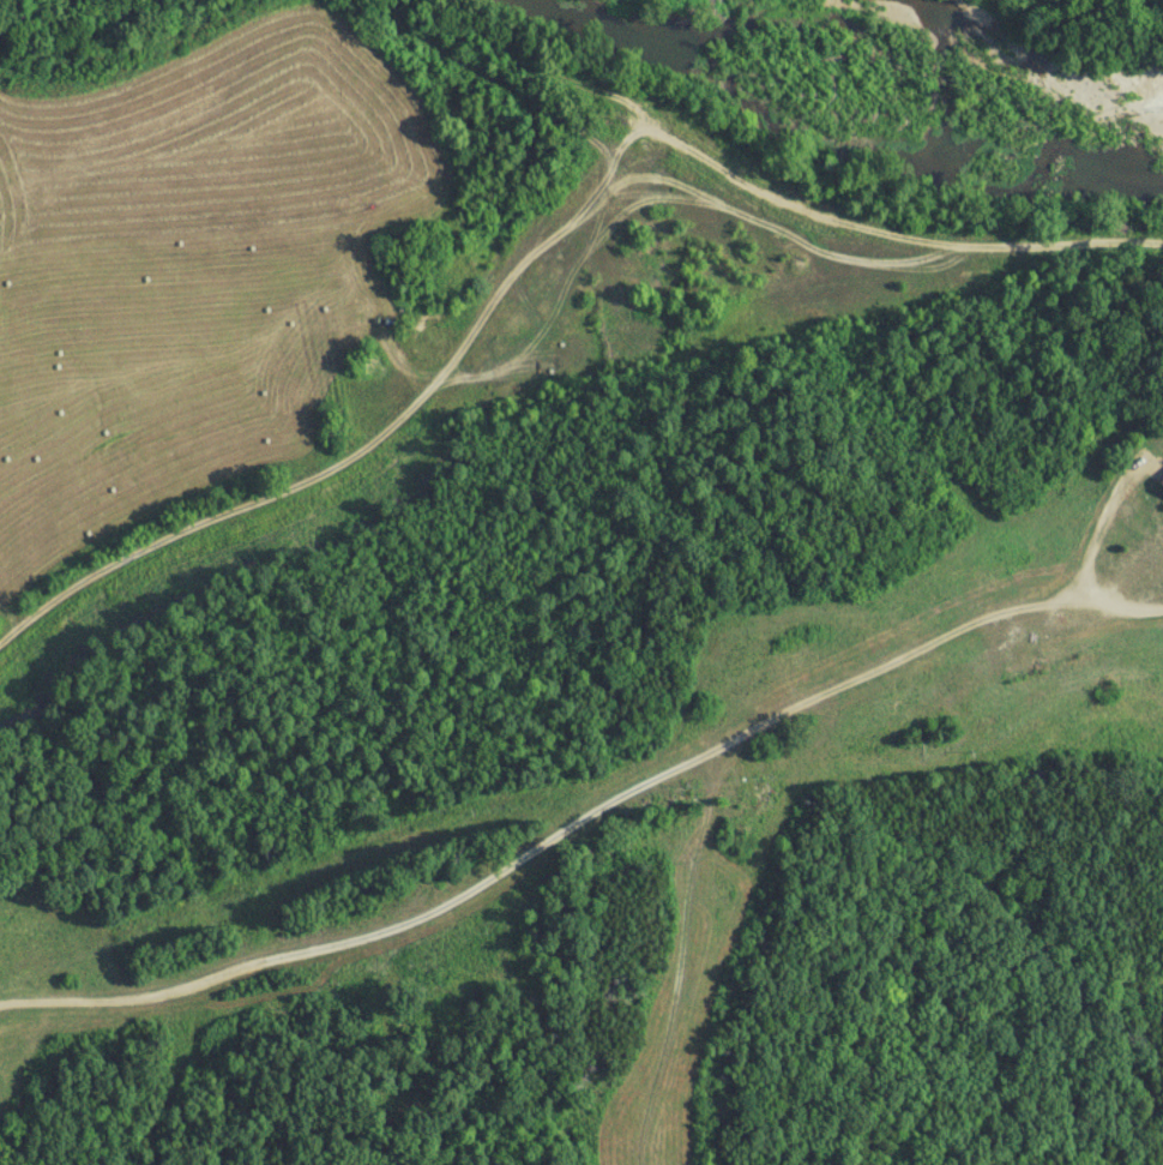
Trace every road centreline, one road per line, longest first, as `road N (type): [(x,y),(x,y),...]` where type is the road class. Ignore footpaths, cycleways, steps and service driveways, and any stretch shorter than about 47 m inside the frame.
road 1 (residential): [(1162,596),(1051,596),(977,617),(796,695),(585,816),(495,888),(427,924),(158,1002),(0,1005)]
road 2 (residential): [(0,648),(31,620),(140,559),(330,484),(375,455),(426,404),(529,262),(608,191),(615,167),(593,142),(602,115)]
road 3 (residential): [(1162,251),(1010,251),(777,184),(605,108),(602,115)]

